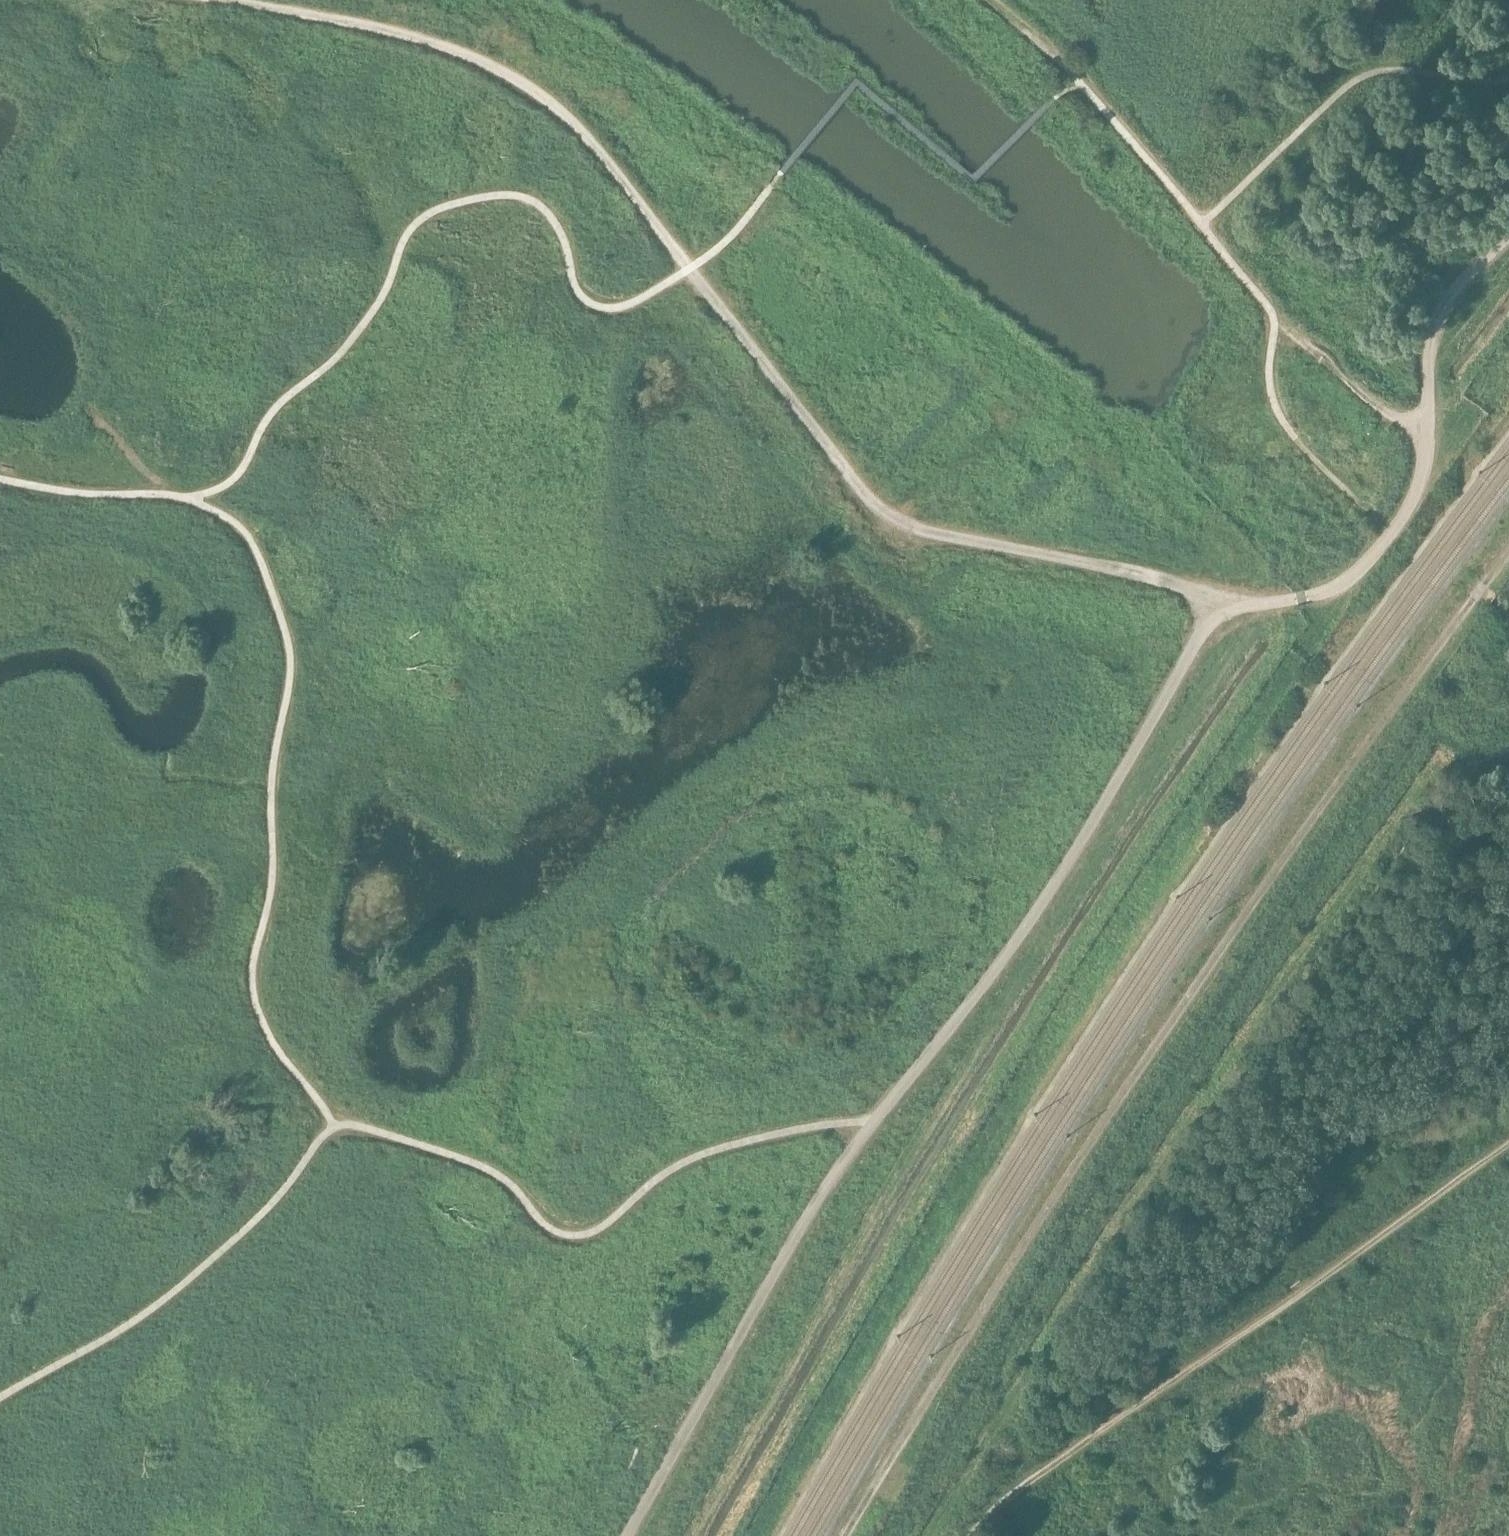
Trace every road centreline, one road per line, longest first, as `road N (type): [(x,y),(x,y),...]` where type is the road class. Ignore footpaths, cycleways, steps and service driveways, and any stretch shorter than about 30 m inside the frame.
road 1 (track): [(1219,610),(1201,593),(894,520),(867,497),(571,119),(541,95),(485,62),(406,34),(232,0)]
road 2 (track): [(848,1535),(1133,1088),(1339,784),(1508,556)]
road 3 (track): [(628,1535),(762,1289),(882,1114),(1015,946),(1219,610)]
road 4 (track): [(1508,1145),(990,1518),(979,1535)]
road 5 (track): [(1203,226),(1354,82),(1392,71),(1508,78)]
road 6 (track): [(1203,226),(1271,308),(1272,391),(1286,425),(1382,517)]
road 7 (track): [(1427,447),(1437,322),(1466,278),(1508,239)]
road 8 (track): [(1083,86),(1203,226)]
road 9 (track): [(1493,600),(1382,517)]
road 10 (track): [(1369,559),(1405,513),(1427,447)]

